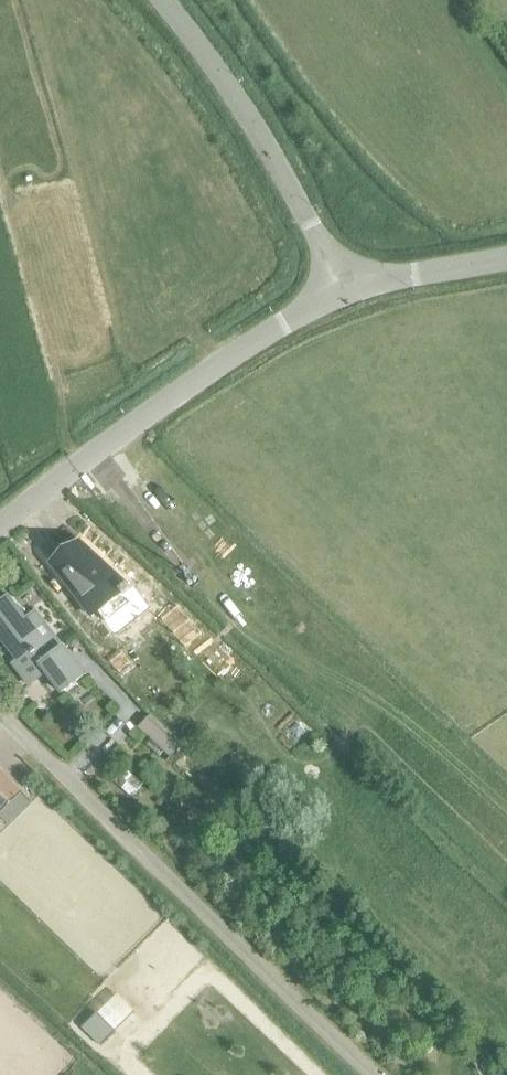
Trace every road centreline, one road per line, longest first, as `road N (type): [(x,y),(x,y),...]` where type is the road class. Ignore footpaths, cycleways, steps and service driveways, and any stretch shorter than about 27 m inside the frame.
road 1 (unclassified): [(378,1074),(0,705)]
road 2 (unclassified): [(0,529),(140,414),(338,287)]
road 3 (unclassified): [(338,287),(293,189),(171,0)]
road 4 (unclassified): [(338,287),(506,253)]

